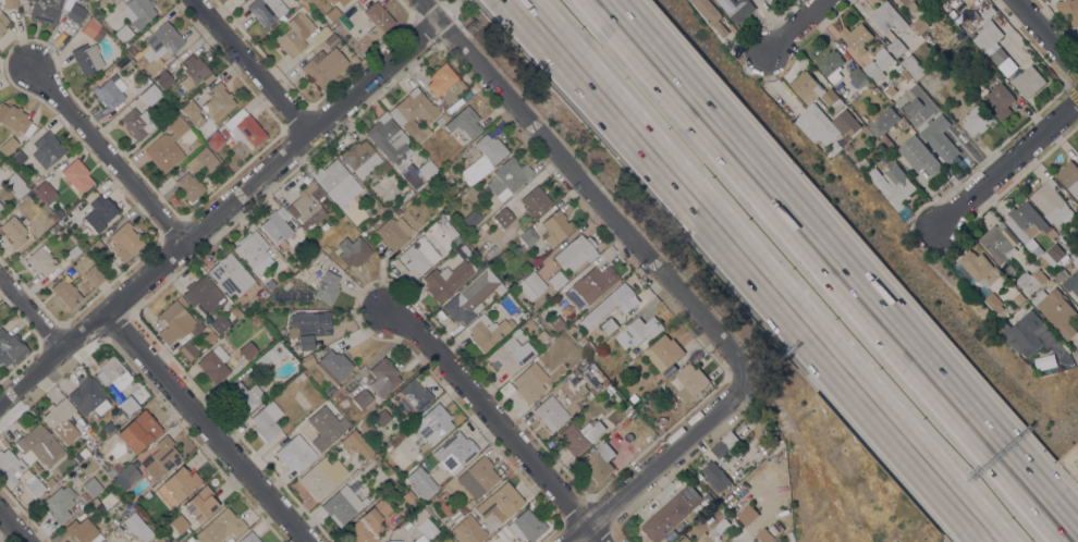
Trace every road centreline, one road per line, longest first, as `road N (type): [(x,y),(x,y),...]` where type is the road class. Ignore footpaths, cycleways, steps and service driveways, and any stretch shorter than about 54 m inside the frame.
road 1 (motorway): [(515,0),(990,541)]
road 2 (motorway): [(1077,541),(602,0)]
road 3 (tertiary): [(438,19),(0,402)]
road 4 (residential): [(746,377),(743,364),(422,0)]
road 5 (residential): [(602,541),(415,328),(385,311)]
road 6 (residential): [(309,541),(107,310)]
road 7 (residential): [(746,377),(565,541)]
road 8 (residential): [(186,241),(32,67)]
road 9 (residential): [(1077,91),(933,226)]
road 10 (residential): [(309,130),(192,0)]

